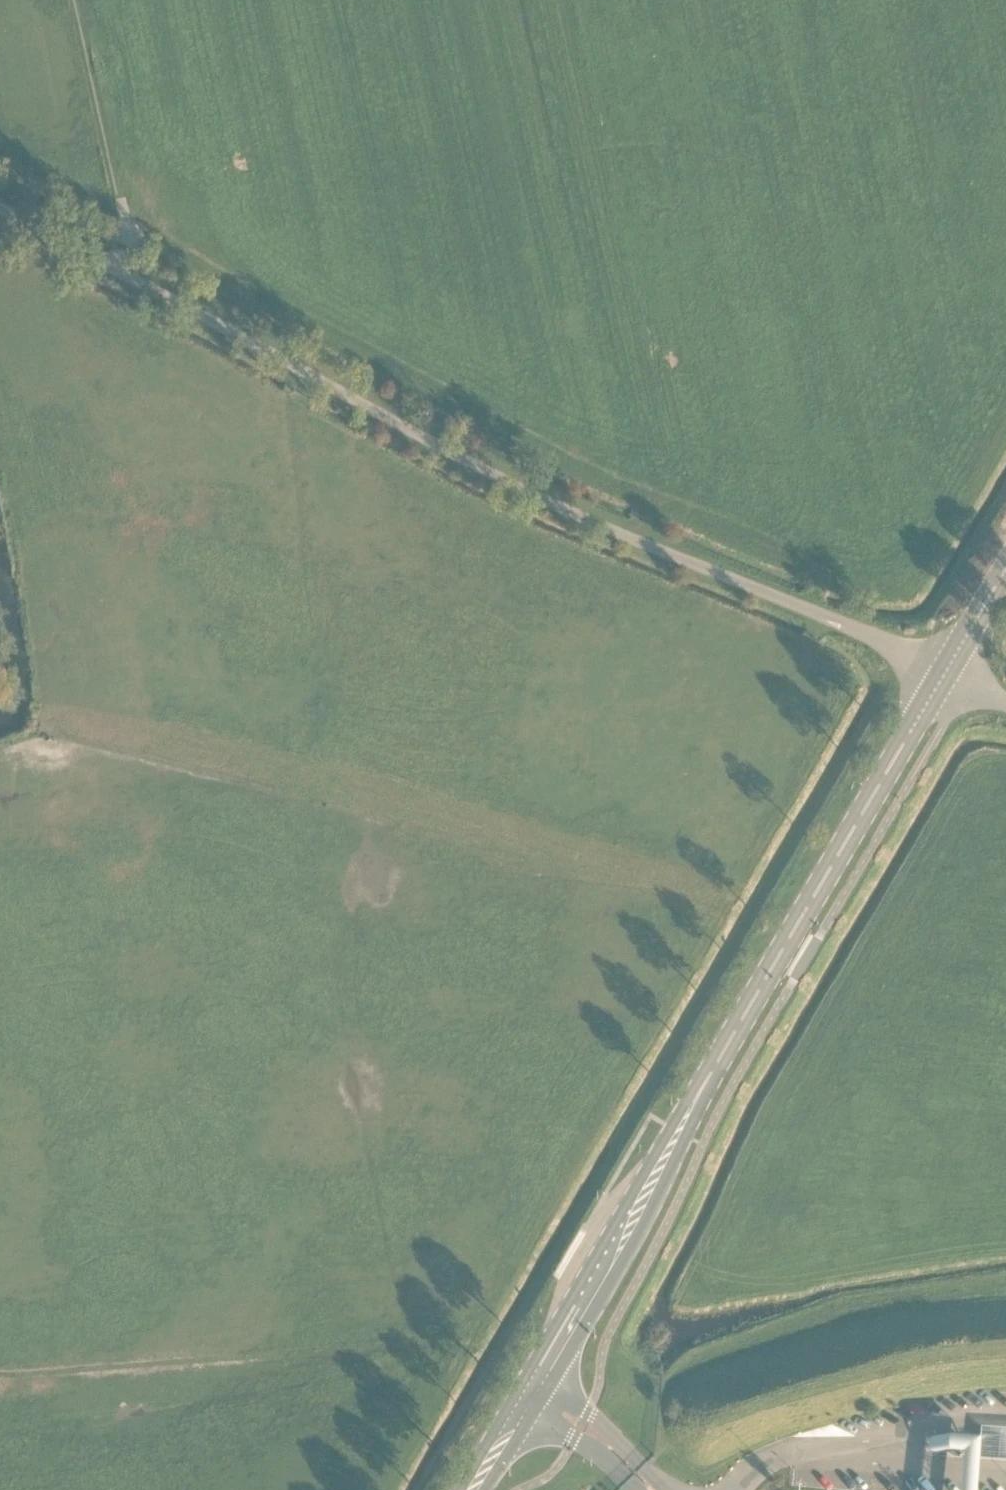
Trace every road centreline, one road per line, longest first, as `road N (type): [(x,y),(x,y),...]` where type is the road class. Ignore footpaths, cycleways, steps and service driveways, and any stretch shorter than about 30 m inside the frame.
road 1 (unclassified): [(0,209),(561,506),(830,618),(944,677)]
road 2 (primary): [(711,1073),(693,1088),(461,1489)]
road 3 (primary): [(486,1489),(637,1240),(711,1073)]
road 4 (primary): [(711,1073),(944,677)]
road 5 (primary): [(944,677),(1005,568)]

